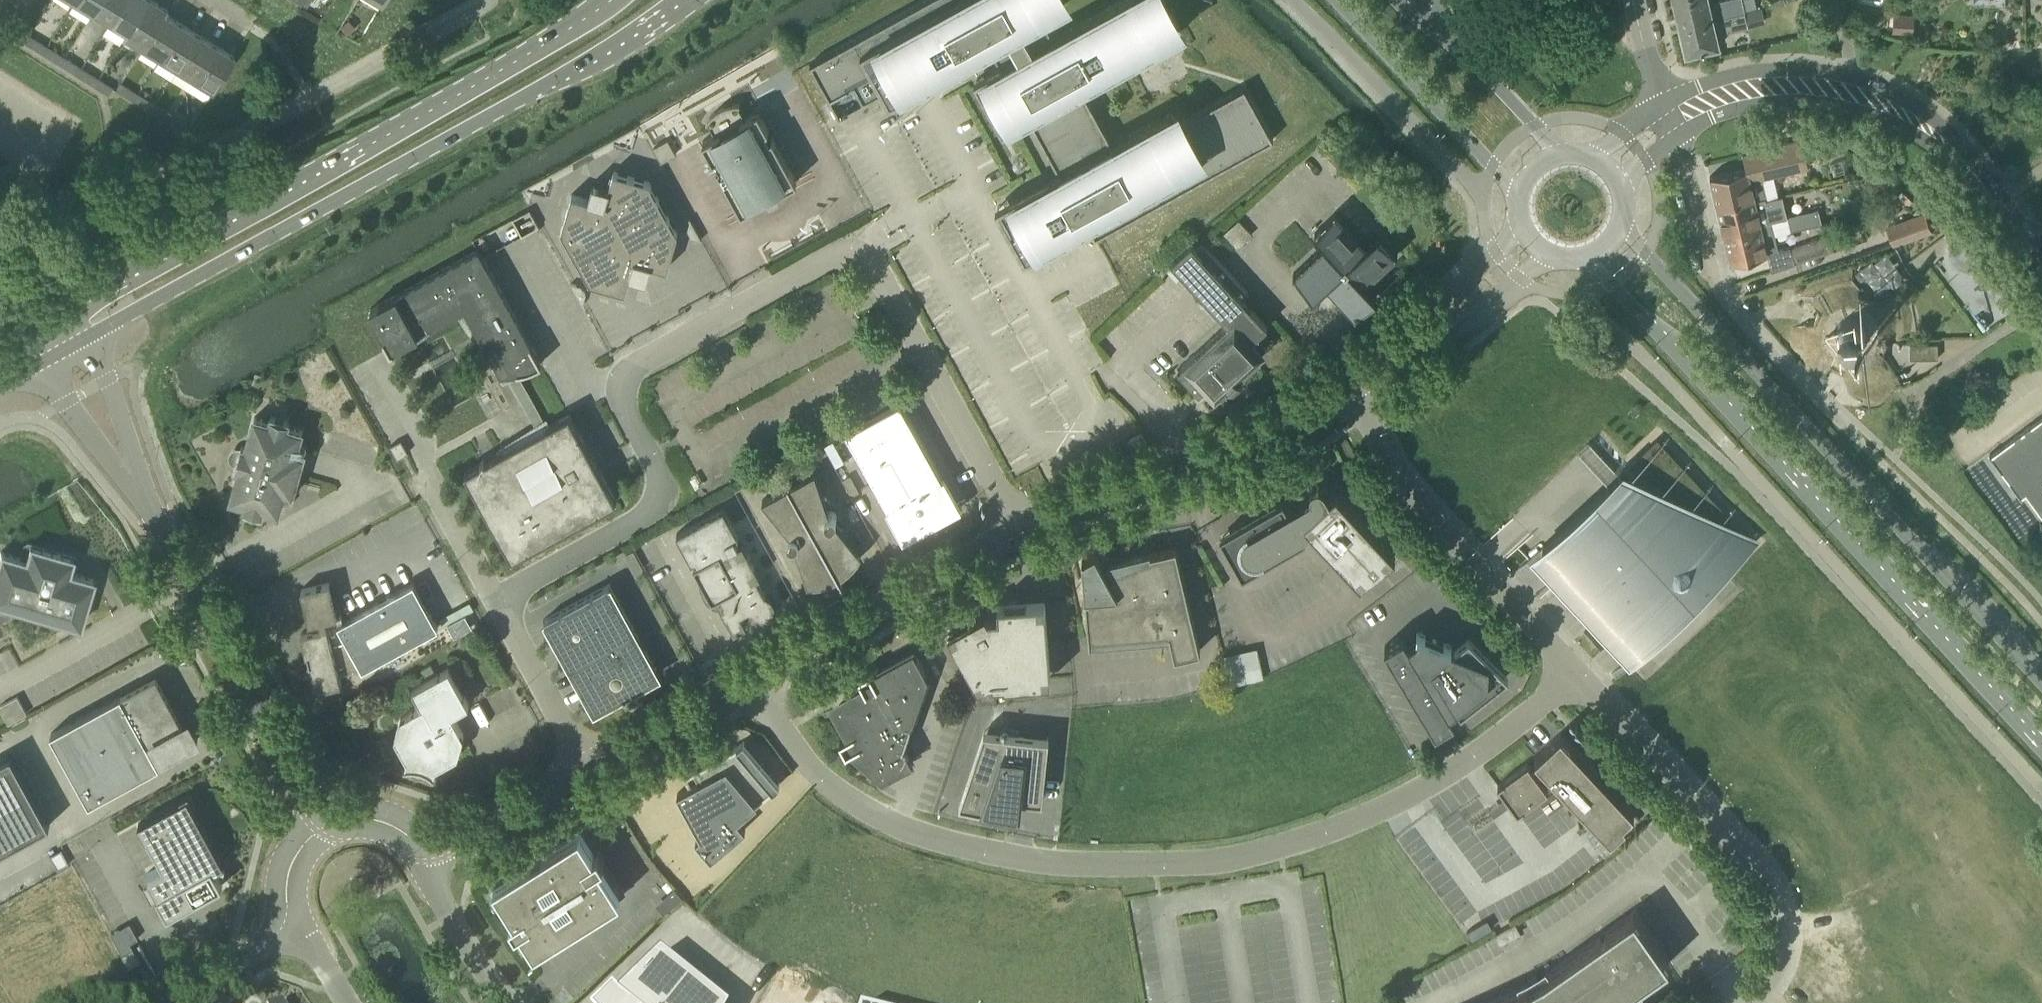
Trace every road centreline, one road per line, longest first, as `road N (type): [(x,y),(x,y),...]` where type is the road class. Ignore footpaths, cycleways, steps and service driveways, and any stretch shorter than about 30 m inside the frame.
road 1 (unclassified): [(746,679),(797,755),(873,817),(954,848),(1056,865),(1152,868),(1246,860),(1349,826),(1423,792),(1580,681)]
road 2 (unclassified): [(496,600),(639,520),(656,502),(659,476),(624,408),(622,381),(633,364),(837,256),(873,262),(1018,529)]
road 3 (primary): [(77,342),(603,57),(681,0)]
road 4 (tertiary): [(1586,261),(2041,749)]
road 5 (primary): [(616,0),(527,61),(44,321)]
road 6 (tertiary): [(2041,692),(1623,224)]
road 7 (residential): [(2041,263),(1999,203),(1919,120),(1875,100),(1822,87),(1764,90),(1676,120)]
road 8 (unclassified): [(1757,1002),(1771,992),(1786,947),(1779,906),(1758,864),(1580,681)]
road 9 (unclassified): [(1580,681),(1433,515),(1343,389)]
road 10 (unclassified): [(1018,529),(1084,495),(1267,430),(1343,389)]
road 11 (residential): [(1814,395),(1726,301),(1676,120)]
road 12 (unclassified): [(746,679),(1018,529)]
road 13 (unclassified): [(317,813),(170,545)]
road 14 (tertiary): [(1336,0),(1518,195)]
road 15 (unclassified): [(170,545),(104,383),(77,342)]
road 16 (unclassified): [(44,360),(170,545)]
road 17 (tertiary): [(1559,156),(1415,0)]
road 18 (unclassified): [(587,763),(496,600)]
road 19 (unclassified): [(426,845),(587,763)]
road 20 (unclassified): [(508,1002),(430,881),(426,845)]
road 21 (unclassified): [(587,763),(746,679)]
road 22 (unclassified): [(1412,345),(1453,328),(1543,256)]
road 23 (unclassified): [(1521,233),(1437,307),(1412,345)]
road 24 (unclassified): [(161,1002),(238,962),(288,913)]
road 25 (unclassified): [(496,600),(430,485)]
road 26 (tertiary): [(1676,120),(1635,0)]
road 27 (unclassified): [(426,845),(385,811),(317,813)]

